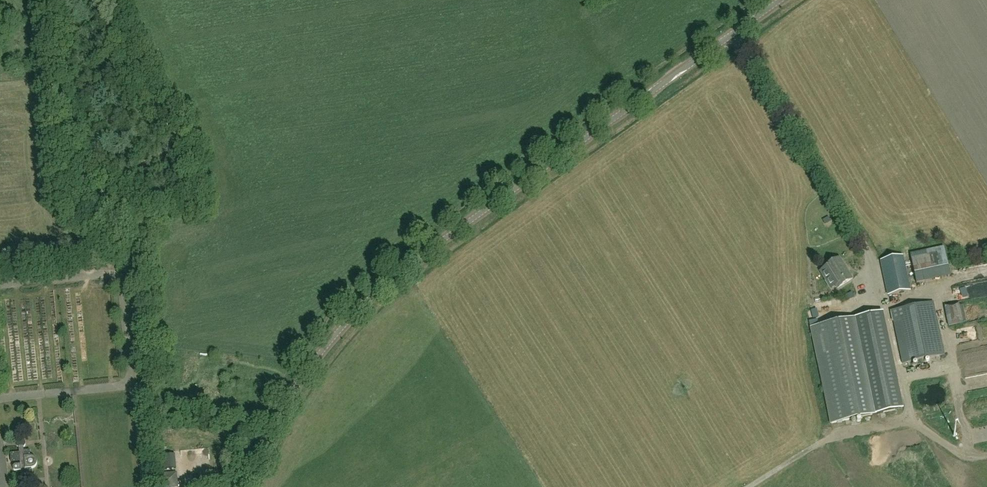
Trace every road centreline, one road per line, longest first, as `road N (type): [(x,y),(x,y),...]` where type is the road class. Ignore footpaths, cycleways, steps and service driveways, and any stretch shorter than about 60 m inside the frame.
road 1 (unclassified): [(244,486),(282,409),(349,319),(782,0)]
road 2 (unknown): [(0,158),(107,167),(137,180),(279,290),(349,319)]

